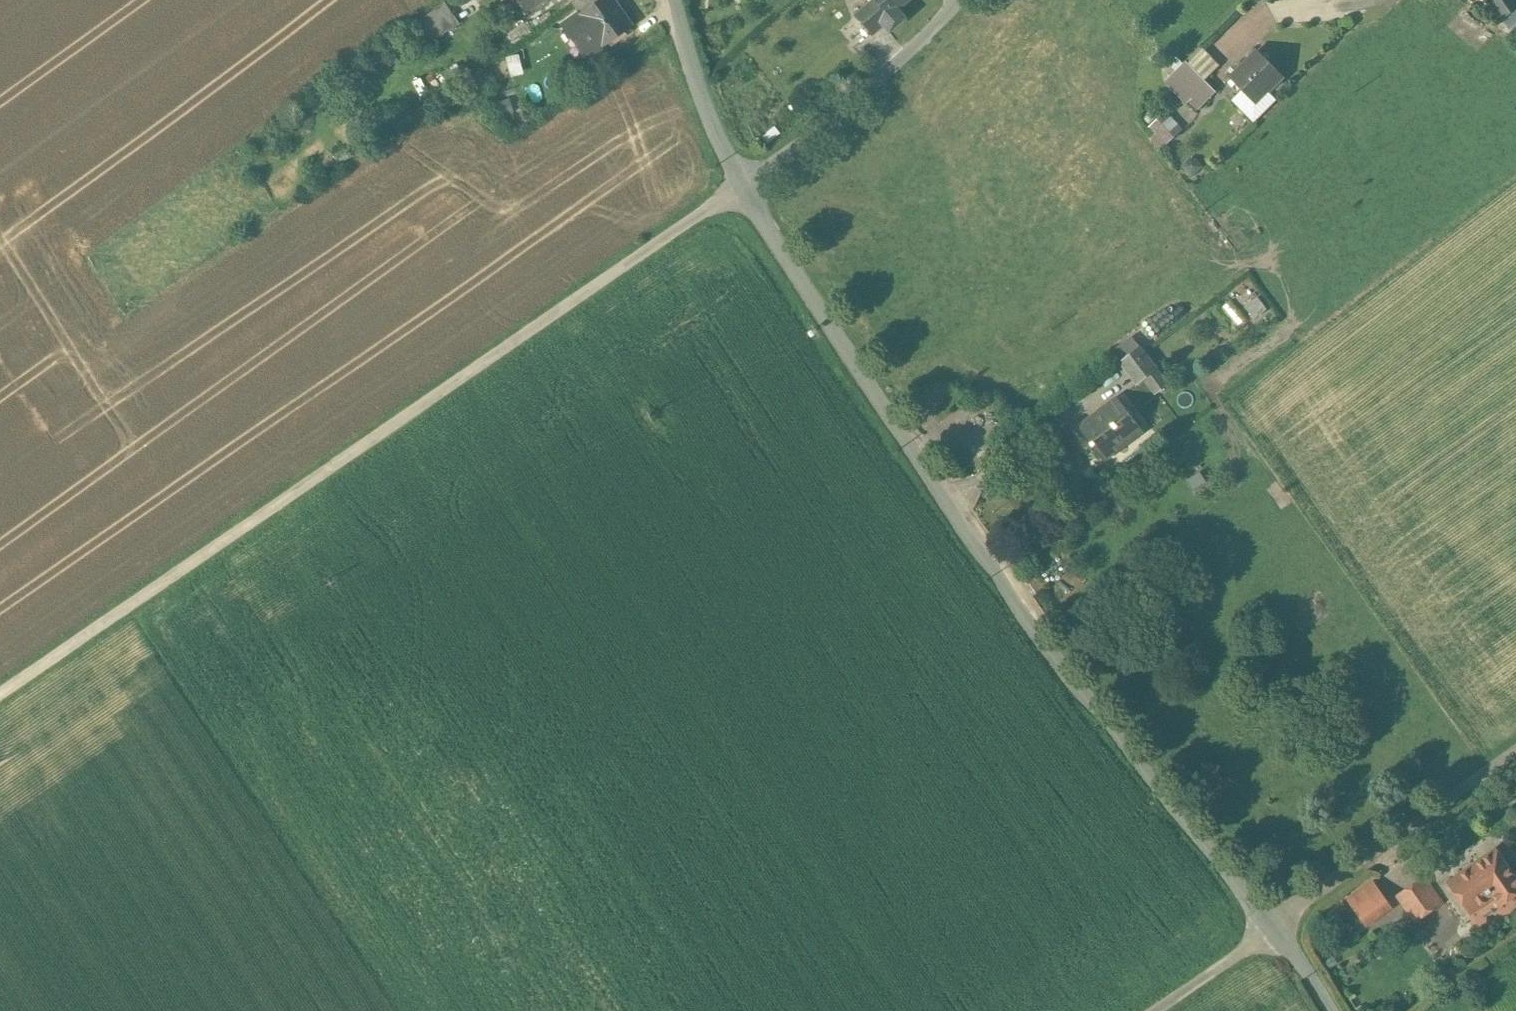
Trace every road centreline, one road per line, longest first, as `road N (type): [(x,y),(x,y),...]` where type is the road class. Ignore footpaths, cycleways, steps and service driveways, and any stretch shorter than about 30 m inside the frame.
road 1 (unclassified): [(1280,929),(1054,650),(744,189)]
road 2 (track): [(744,189),(0,699)]
road 3 (residential): [(1280,929),(1317,893),(1515,753)]
road 4 (residential): [(744,189),(815,141),(963,0)]
road 5 (unclassified): [(744,189),(676,0)]
road 6 (track): [(1160,1010),(1280,929)]

